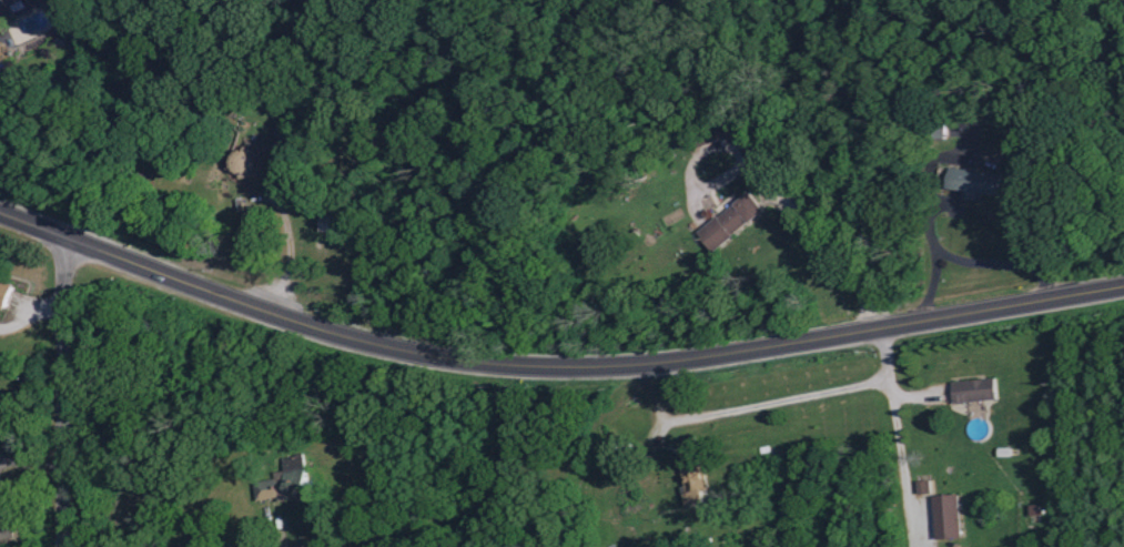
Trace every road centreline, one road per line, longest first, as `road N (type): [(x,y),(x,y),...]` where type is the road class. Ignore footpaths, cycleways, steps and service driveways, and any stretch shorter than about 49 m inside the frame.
road 1 (secondary): [(0,203),(455,354),(525,365),(1123,266)]
road 2 (residential): [(768,178),(814,240),(888,306),(892,374),(870,385),(685,418),(670,414),(650,346)]
road 3 (residential): [(68,546),(67,229)]

